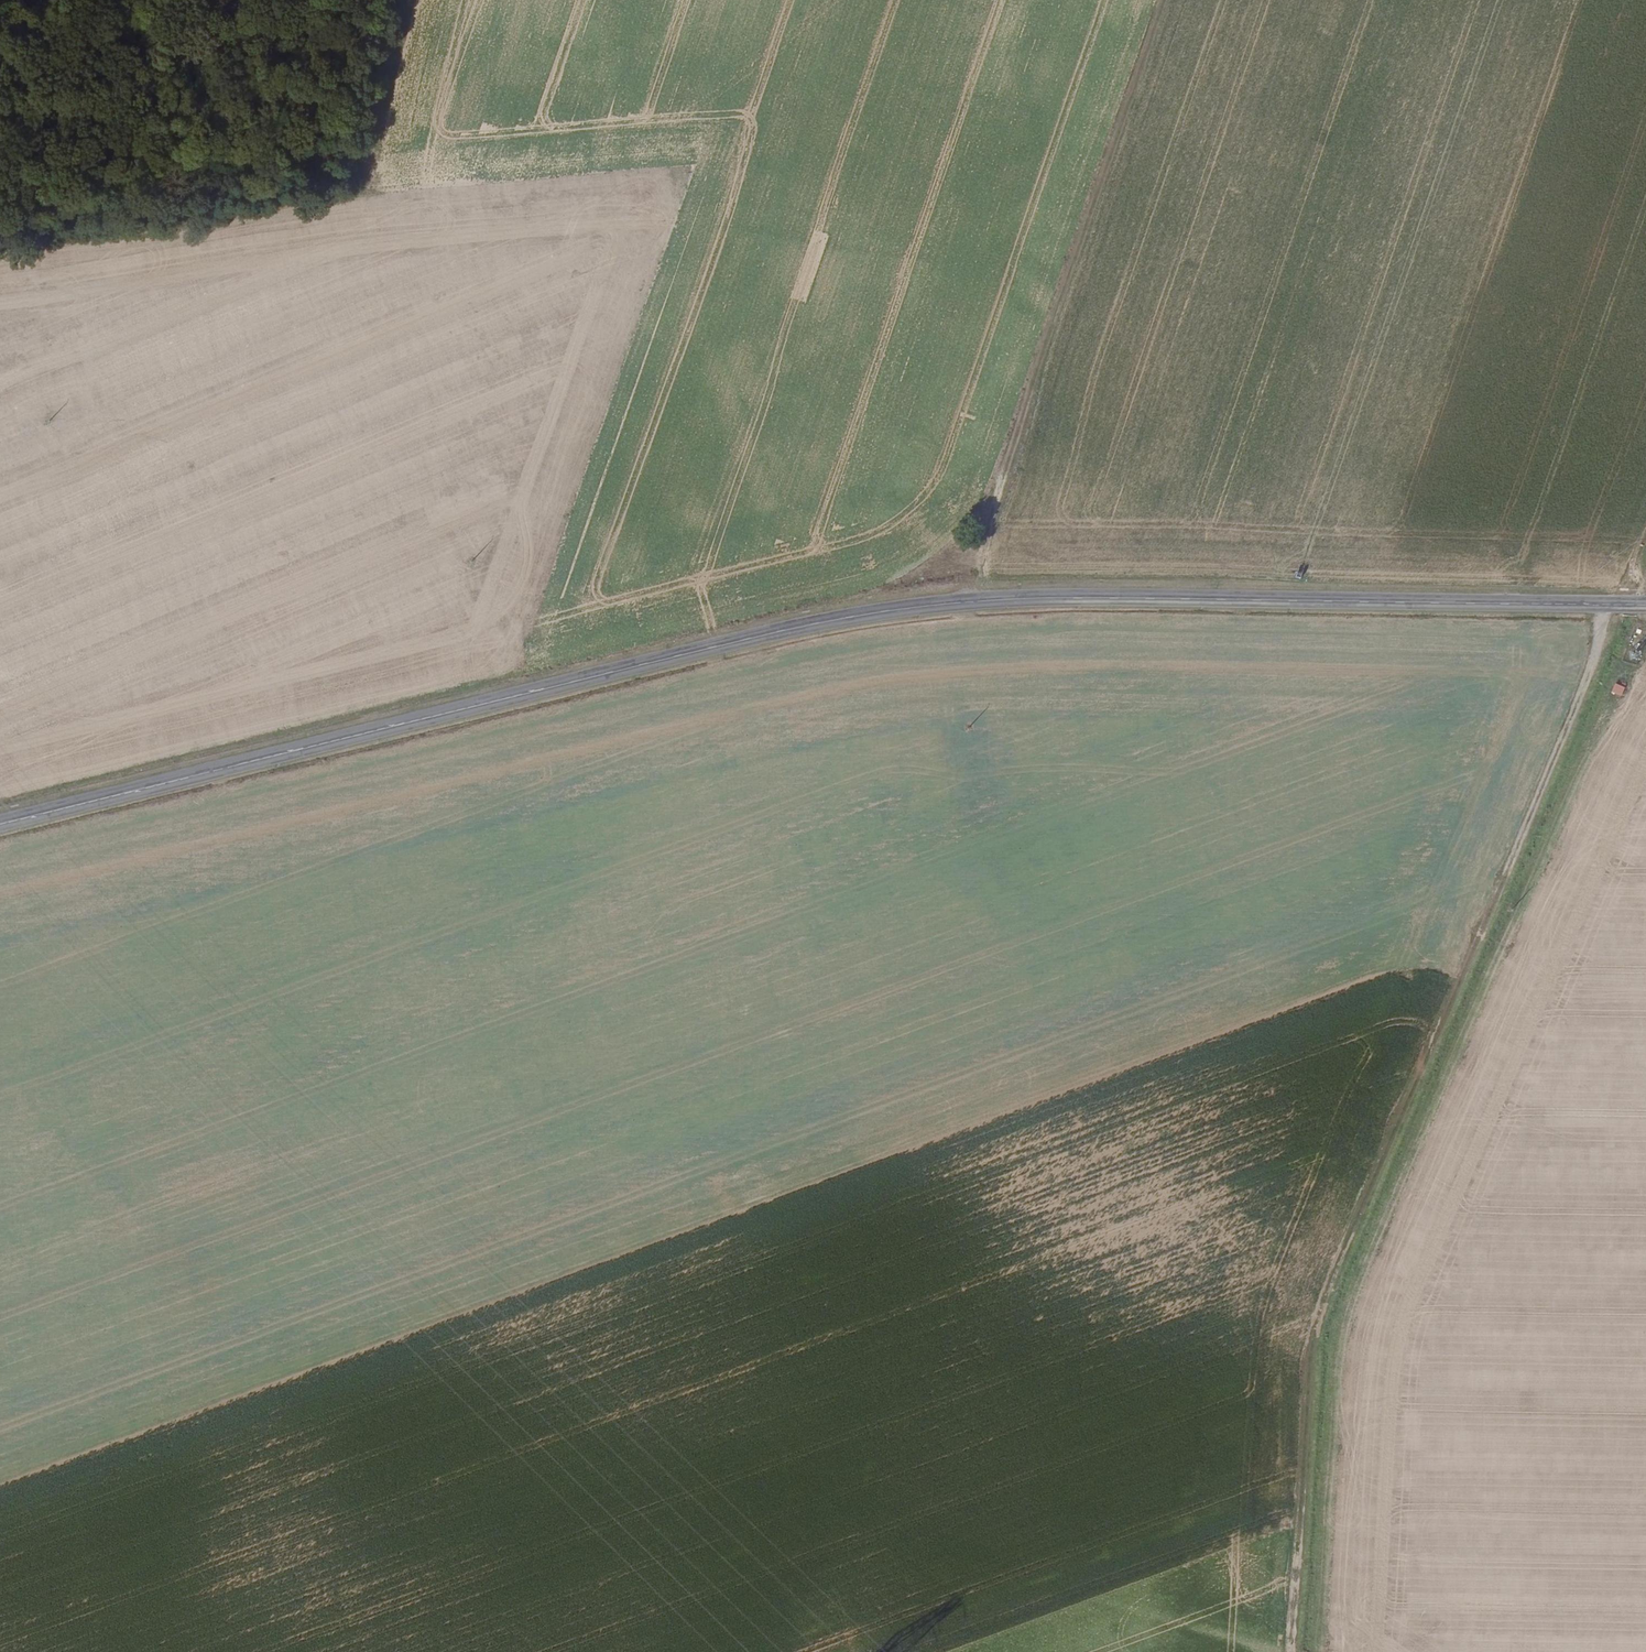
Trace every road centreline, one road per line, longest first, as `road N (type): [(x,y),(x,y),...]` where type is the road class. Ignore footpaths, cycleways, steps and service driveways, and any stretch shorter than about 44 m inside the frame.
road 1 (tertiary): [(1645,606),(961,599),(869,611),(0,820)]
road 2 (track): [(1606,605),(1566,730),(1316,1322),(1295,1651)]
road 3 (track): [(961,599),(1170,0)]

